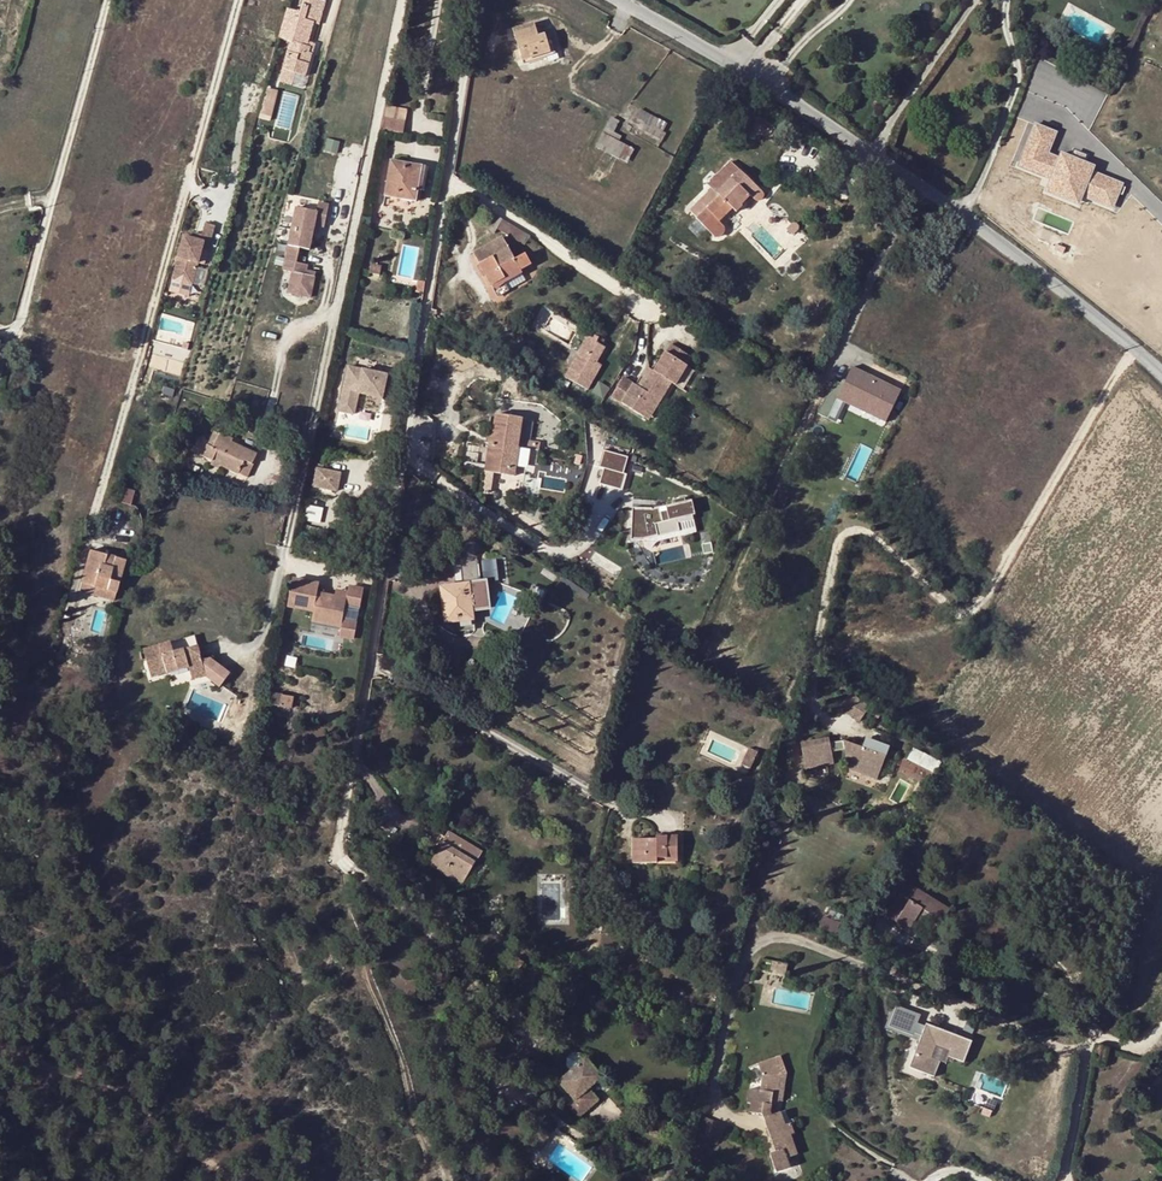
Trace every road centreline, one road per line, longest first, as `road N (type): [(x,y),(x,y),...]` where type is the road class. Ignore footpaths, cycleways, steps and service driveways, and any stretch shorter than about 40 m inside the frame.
road 1 (residential): [(333,843),(476,0)]
road 2 (residential): [(268,625),(400,0)]
road 3 (track): [(428,1180),(371,971),(391,955),(435,998),(460,990),(464,967),(333,843)]
road 4 (residential): [(105,468),(147,345),(239,0)]
road 5 (residential): [(733,1001),(743,956),(760,942),(788,936),(1083,1060)]
road 6 (residential): [(0,330),(20,322),(109,0)]
road 7 (unclassified): [(866,150),(1132,346)]
road 8 (residential): [(976,605),(1132,346)]
road 9 (residential): [(971,0),(866,150)]
road 10 (unclassified): [(739,69),(866,150)]
road 11 (unclassified): [(617,0),(739,69)]
road 12 (residential): [(1083,1060),(1061,1180)]

